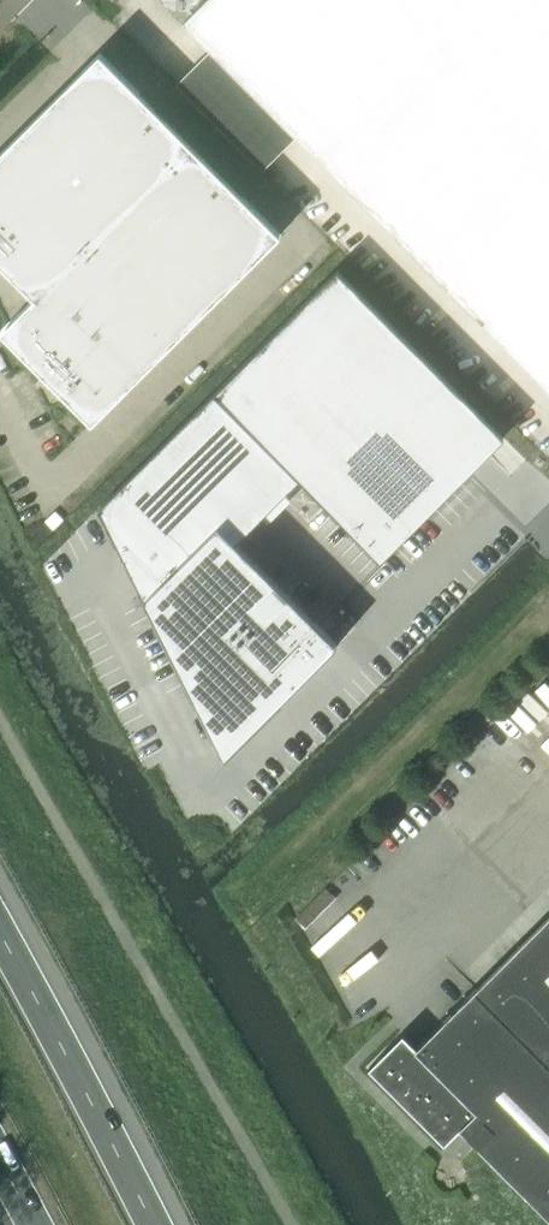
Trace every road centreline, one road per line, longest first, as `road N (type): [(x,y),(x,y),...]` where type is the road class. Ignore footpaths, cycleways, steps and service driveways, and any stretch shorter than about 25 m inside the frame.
road 1 (motorway): [(152,1224),(0,941)]

